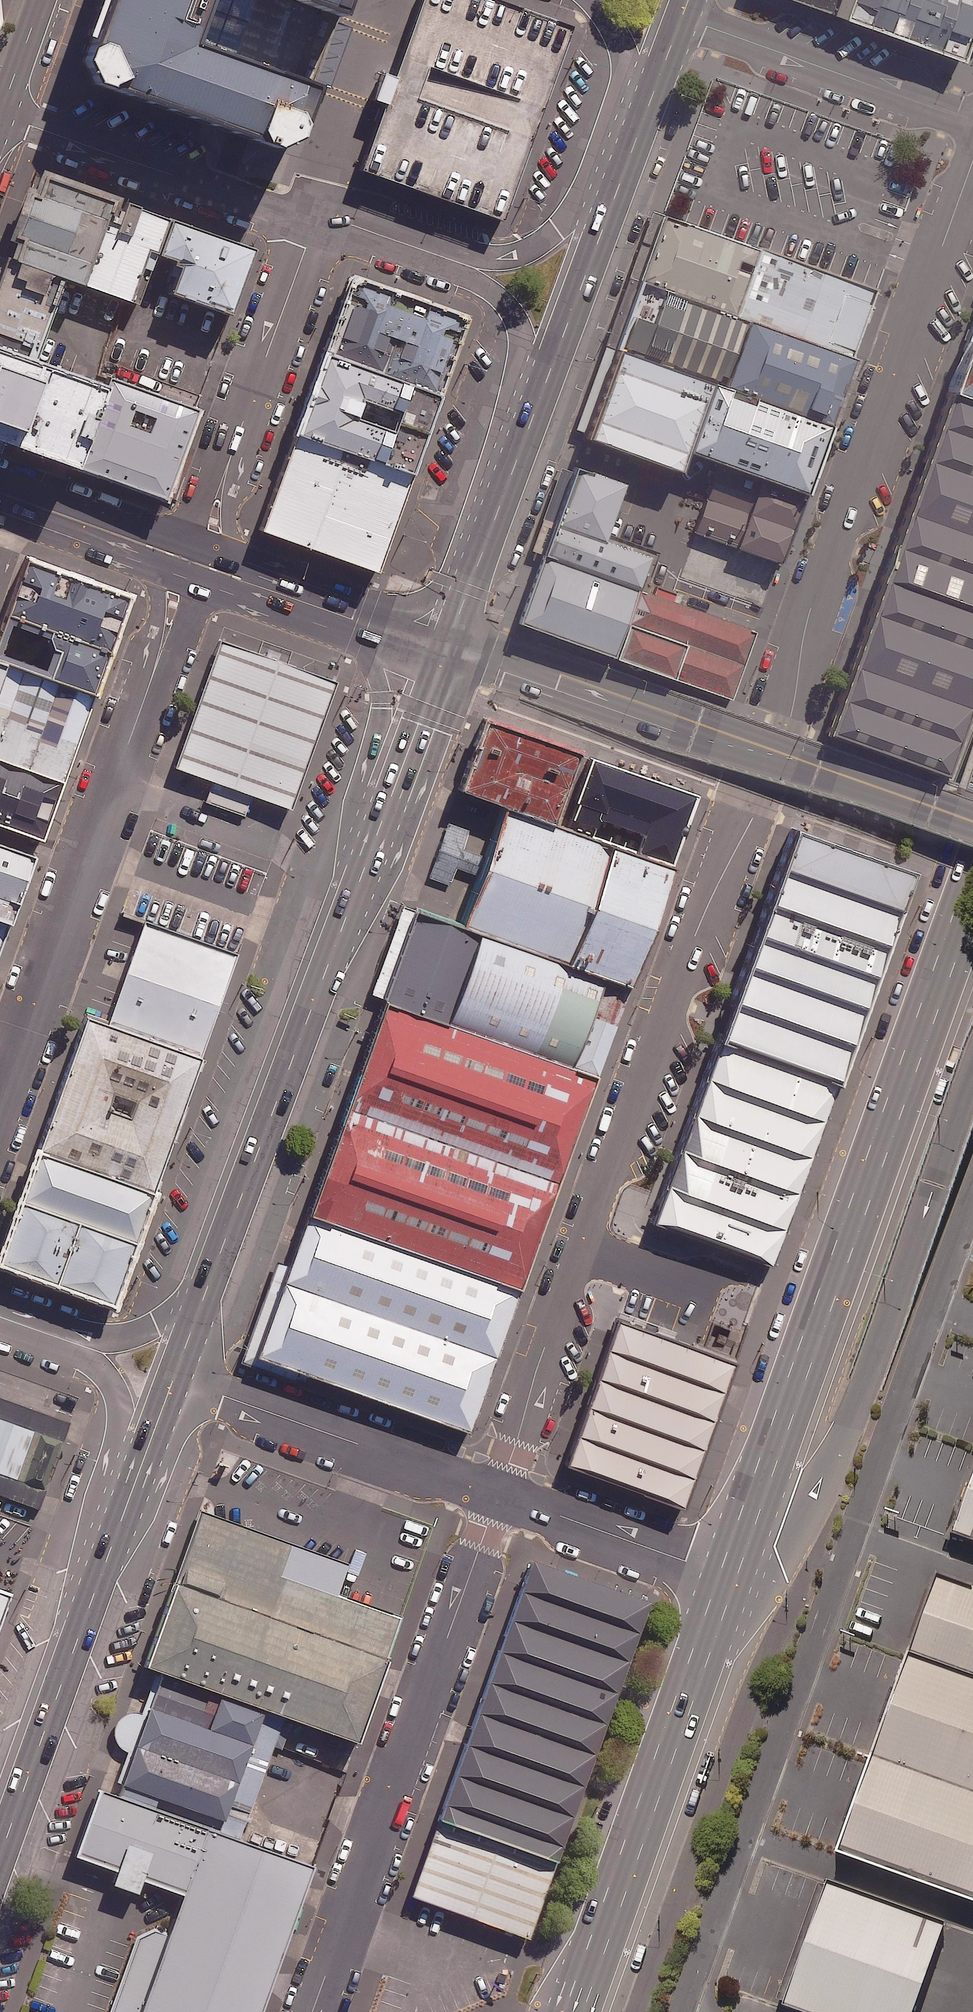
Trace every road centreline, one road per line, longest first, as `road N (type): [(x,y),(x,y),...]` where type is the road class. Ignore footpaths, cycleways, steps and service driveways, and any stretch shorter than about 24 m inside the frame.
road 1 (residential): [(972,151),(812,605),(793,705),(761,802),(697,931),(498,1494)]
road 2 (unclassified): [(972,1195),(681,2011)]
road 3 (trunk): [(972,889),(730,1576)]
road 4 (trunk): [(972,1091),(871,1369),(803,1519),(730,1576)]
road 5 (secondary): [(972,822),(510,657),(450,643)]
road 6 (residential): [(498,1494),(313,2011)]
road 7 (trunk): [(203,1304),(366,864)]
road 8 (trunk): [(730,1576),(574,2011)]
road 9 (residential): [(155,670),(0,1103)]
road 10 (residential): [(498,1494),(175,1377)]
road 11 (residential): [(317,218),(0,115)]
road 12 (residential): [(972,116),(685,12)]
road 13 (residential): [(88,1608),(83,1536),(121,1409),(82,1345)]
road 14 (residential): [(317,218),(227,469)]
road 15 (trunk): [(0,1858),(88,1608)]
road 16 (trunk): [(88,1608),(175,1377)]
road 17 (residential): [(730,1576),(498,1494)]
road 18 (trunk): [(531,421),(613,195)]
road 19 (trunk): [(366,864),(361,786),(382,710),(376,627)]
road 20 (trunk): [(366,864),(450,643)]
road 21 (trunk): [(450,643),(531,421)]
road 22 (residential): [(531,421),(527,369),(509,311),(470,266)]
road 23 (residential): [(470,266),(540,244),(613,195)]
road 24 (residential): [(470,266),(317,218)]
road 25 (secondary): [(124,537),(0,493)]
road 26 (residential): [(82,1345),(140,1334),(203,1304)]
road 27 (secondary): [(42,0),(0,115)]

